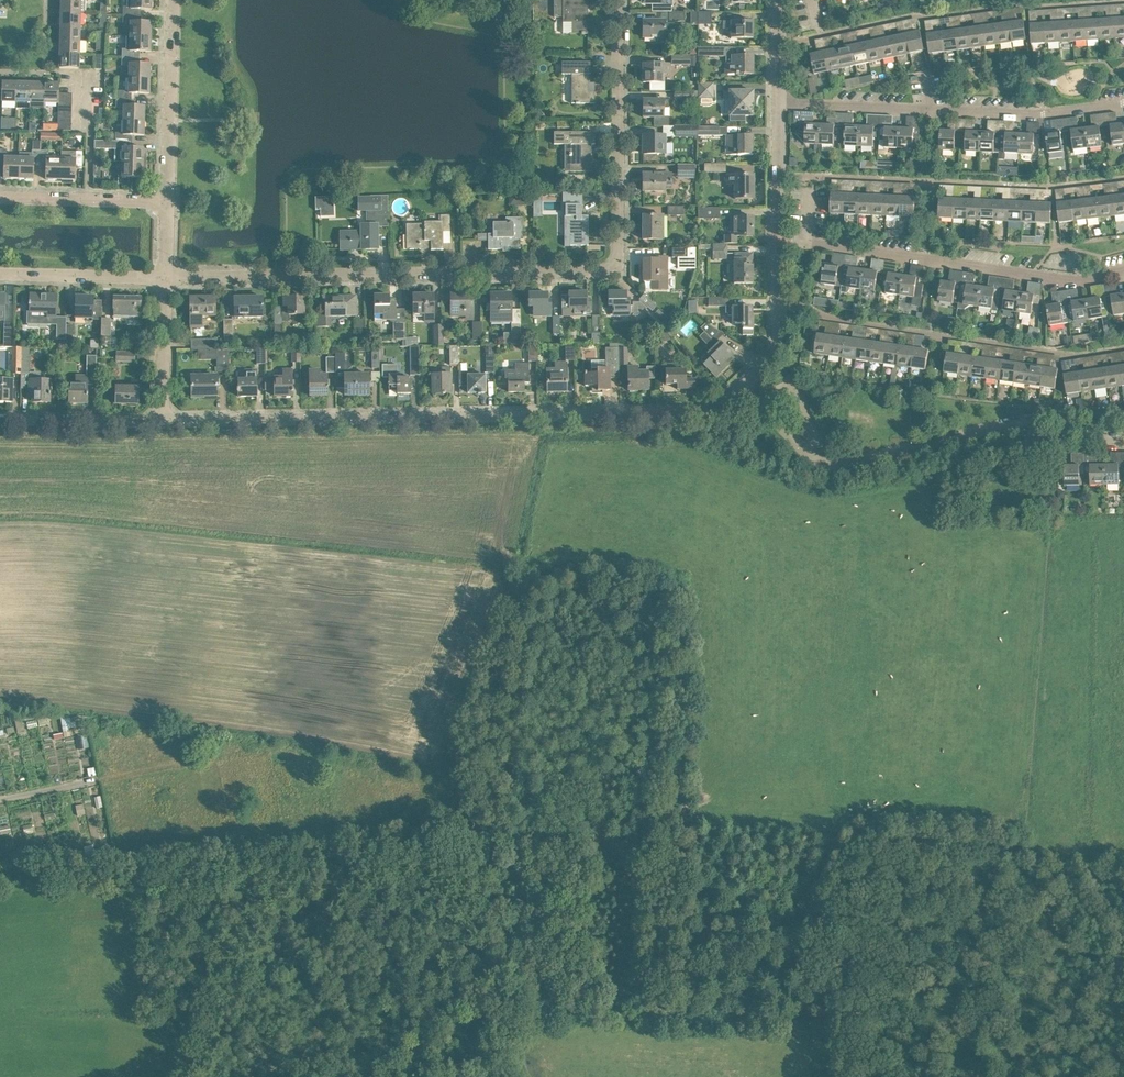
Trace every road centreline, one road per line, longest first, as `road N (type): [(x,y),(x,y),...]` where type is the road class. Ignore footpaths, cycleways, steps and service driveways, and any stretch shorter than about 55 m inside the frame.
road 1 (residential): [(166,278),(607,269),(618,257),(618,0)]
road 2 (residential): [(162,423),(705,413),(743,384)]
road 3 (residential): [(743,384),(813,459),(832,465),(1026,419),(1123,438)]
road 4 (residential): [(779,239),(1078,282),(1123,271)]
road 5 (residential): [(1123,104),(1041,116),(779,103)]
road 6 (residential): [(168,202),(173,0)]
road 7 (residential): [(168,202),(0,198)]
road 8 (residential): [(166,278),(0,274)]
road 9 (residential): [(0,420),(162,423)]
road 10 (residential): [(743,384),(779,341),(779,239)]
road 11 (residential): [(162,423),(166,278)]
road 12 (residential): [(779,239),(779,103)]

